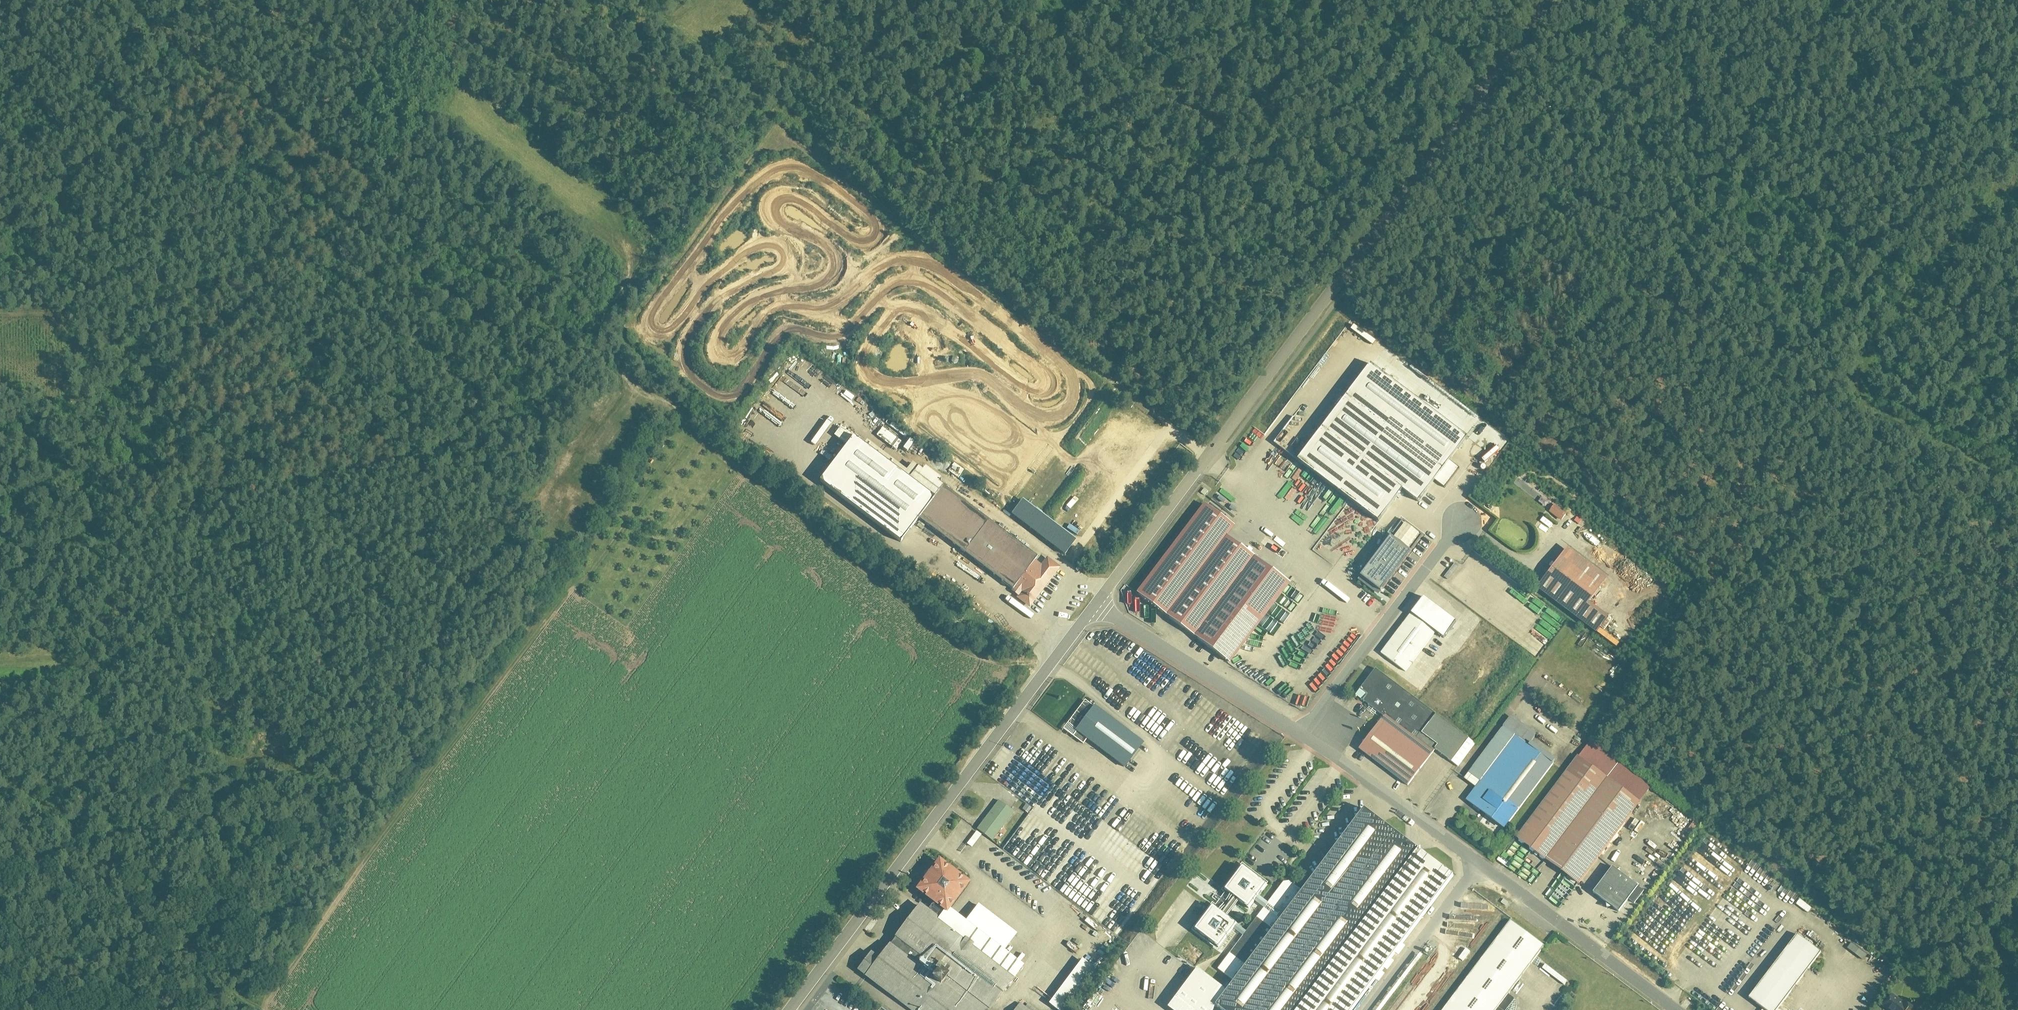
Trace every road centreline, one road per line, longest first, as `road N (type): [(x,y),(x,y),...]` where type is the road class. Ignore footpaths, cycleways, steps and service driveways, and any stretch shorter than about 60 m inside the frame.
road 1 (track): [(1033,688),(739,467),(607,347),(631,269),(609,204),(607,166),(649,0)]
road 2 (tertiary): [(1097,603),(1550,0)]
road 3 (track): [(254,1009),(695,429)]
road 4 (tertiary): [(790,1009),(1097,603)]
road 5 (unclassified): [(1296,729),(1671,1009)]
road 6 (track): [(245,1009),(0,783)]
road 7 (track): [(364,195),(125,0)]
road 8 (unclassified): [(1462,519),(1296,729)]
road 9 (track): [(629,260),(441,101)]
road 10 (unclassified): [(1097,603),(1296,729)]
road 11 (track): [(364,195),(435,113),(455,75),(437,0)]
road 12 (track): [(639,381),(575,505),(596,567)]
road 13 (track): [(1851,384),(2017,459)]
road 14 (track): [(1088,55),(965,0)]

